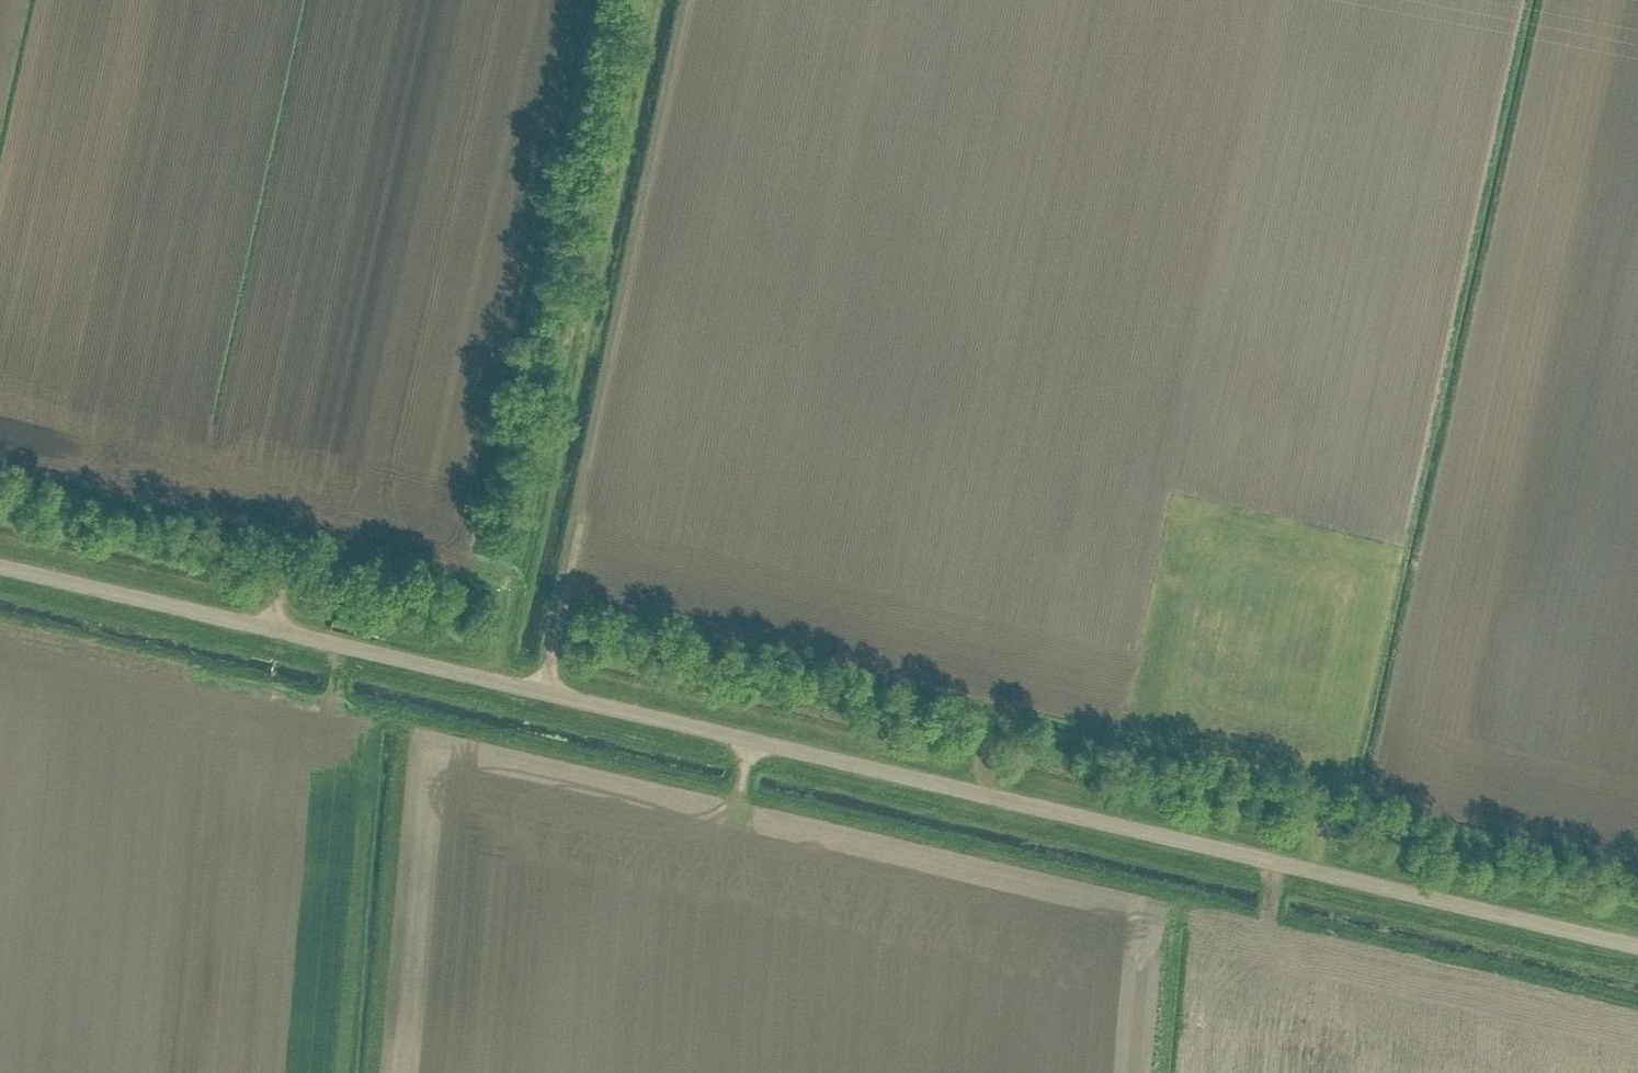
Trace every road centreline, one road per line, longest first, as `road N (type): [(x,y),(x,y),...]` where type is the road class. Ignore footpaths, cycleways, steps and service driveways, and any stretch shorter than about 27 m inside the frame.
road 1 (unclassified): [(1637,946),(0,566)]

